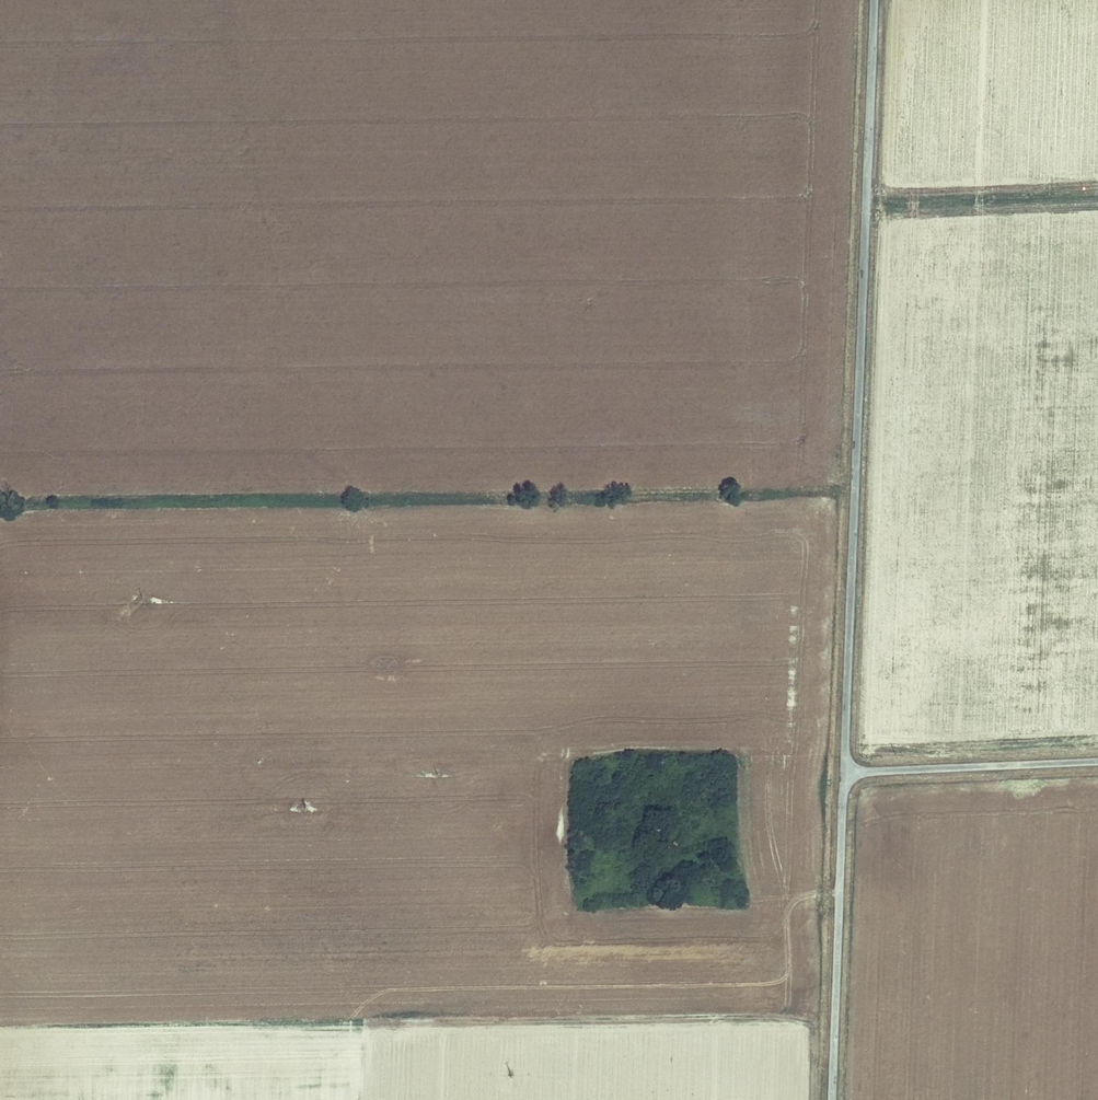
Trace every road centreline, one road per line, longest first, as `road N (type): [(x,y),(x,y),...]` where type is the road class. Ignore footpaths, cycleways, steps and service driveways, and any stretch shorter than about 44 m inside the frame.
road 1 (unclassified): [(845,772),(873,0)]
road 2 (unclassified): [(832,1099),(845,772)]
road 3 (residential): [(1097,762),(845,772)]

